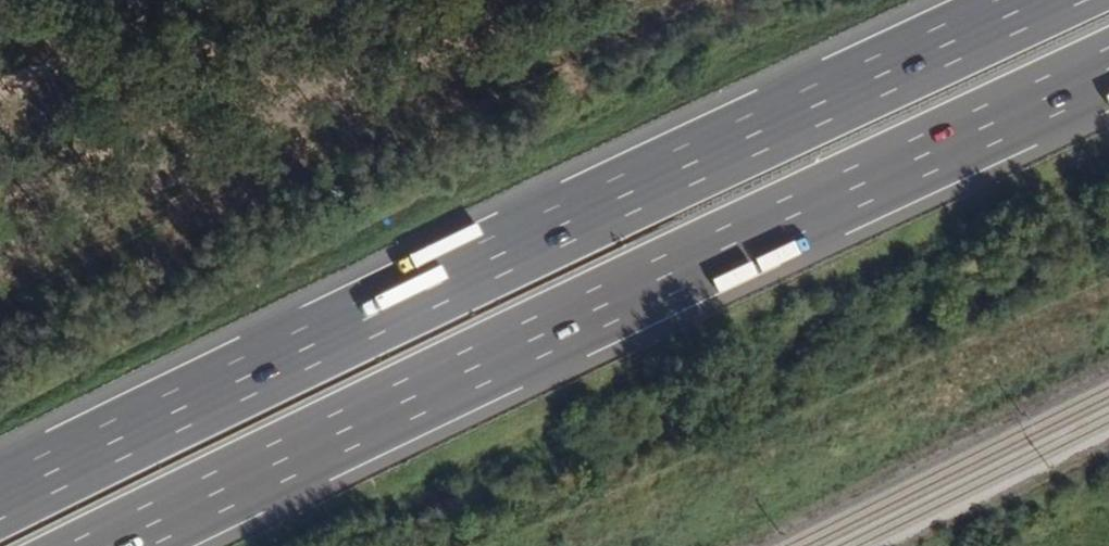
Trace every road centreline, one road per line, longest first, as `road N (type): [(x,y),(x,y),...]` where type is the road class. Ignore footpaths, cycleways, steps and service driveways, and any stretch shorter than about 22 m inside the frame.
road 1 (motorway): [(1040,0),(0,496)]
road 2 (motorway): [(113,545),(1108,71)]

